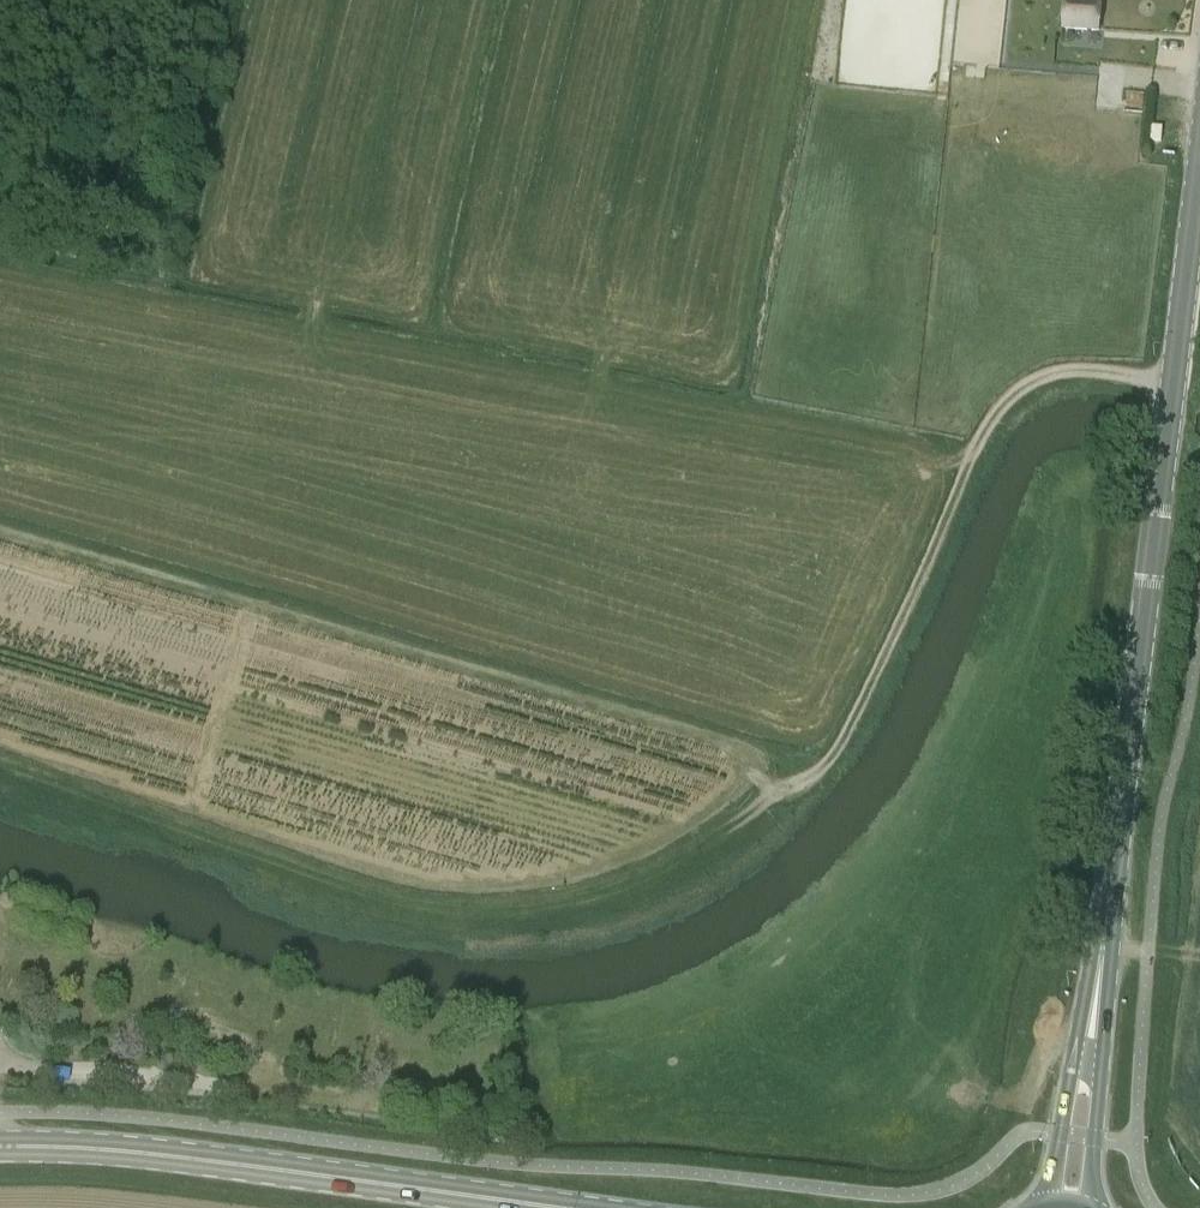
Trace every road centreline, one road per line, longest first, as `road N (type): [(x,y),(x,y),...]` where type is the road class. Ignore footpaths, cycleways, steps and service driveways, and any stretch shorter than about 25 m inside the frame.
road 1 (secondary): [(1071,1207),(1199,154)]
road 2 (primary): [(0,1148),(92,1148),(526,1207)]

